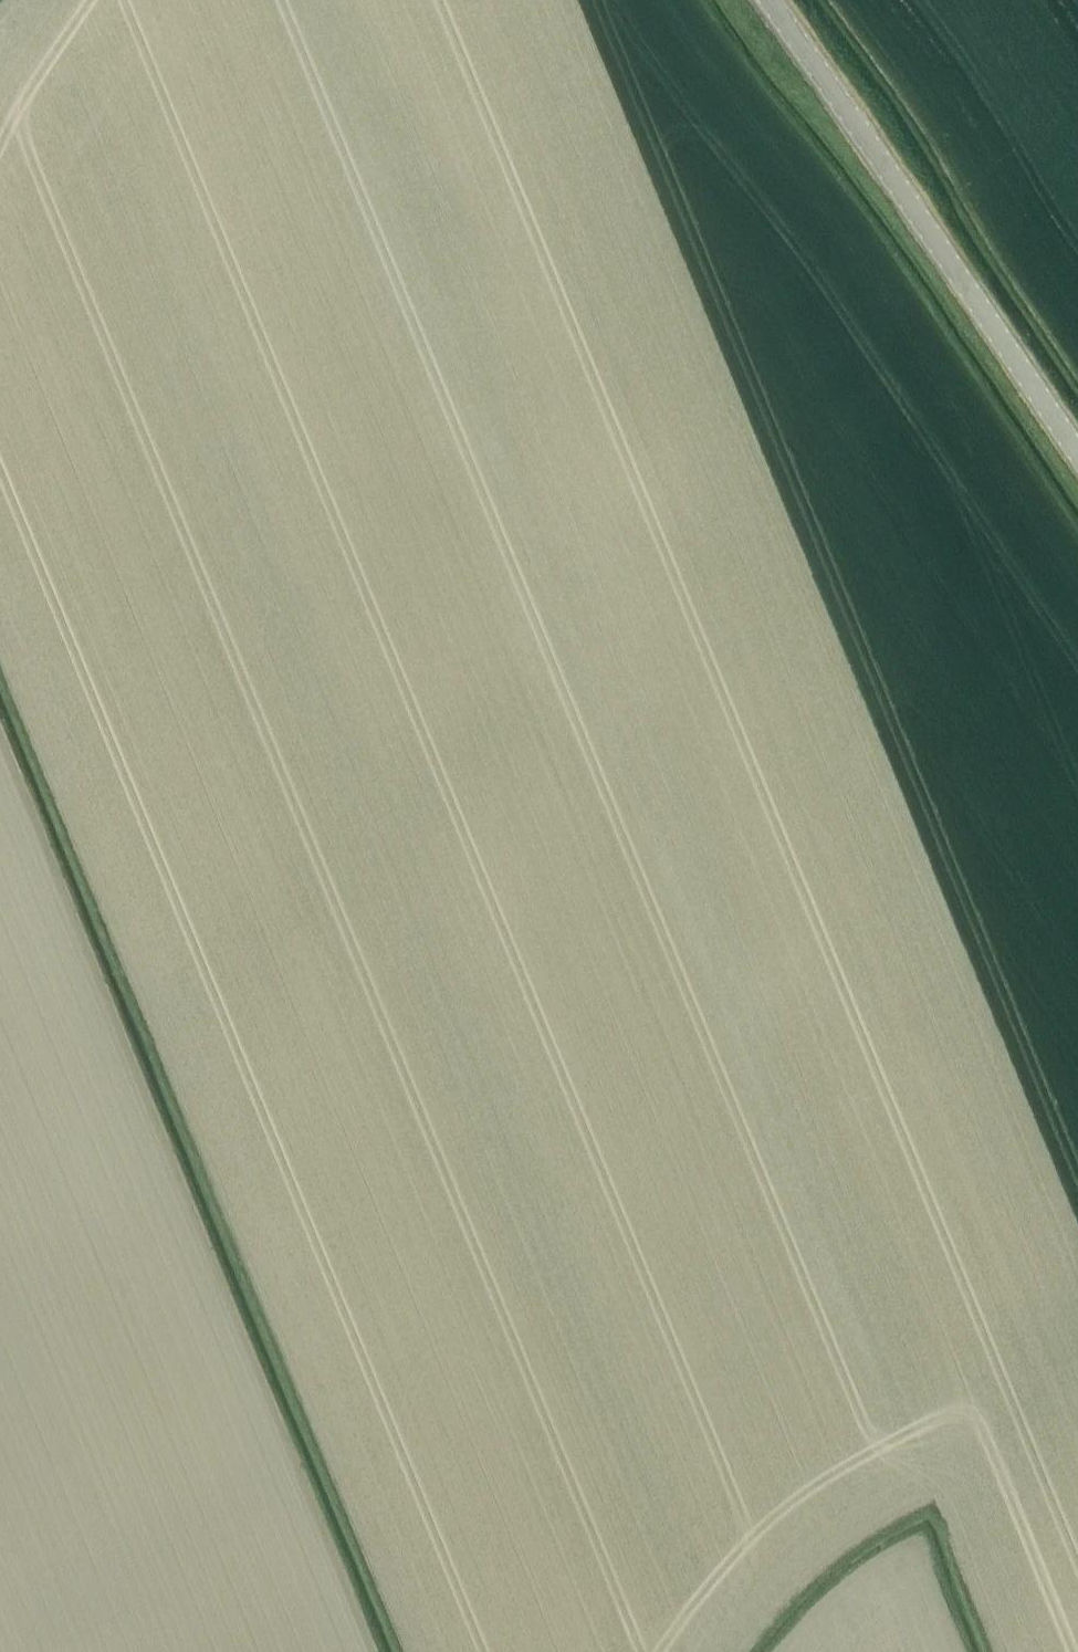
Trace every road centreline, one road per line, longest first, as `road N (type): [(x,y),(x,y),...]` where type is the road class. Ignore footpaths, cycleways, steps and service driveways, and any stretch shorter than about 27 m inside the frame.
road 1 (tertiary): [(1077,457),(767,0)]

